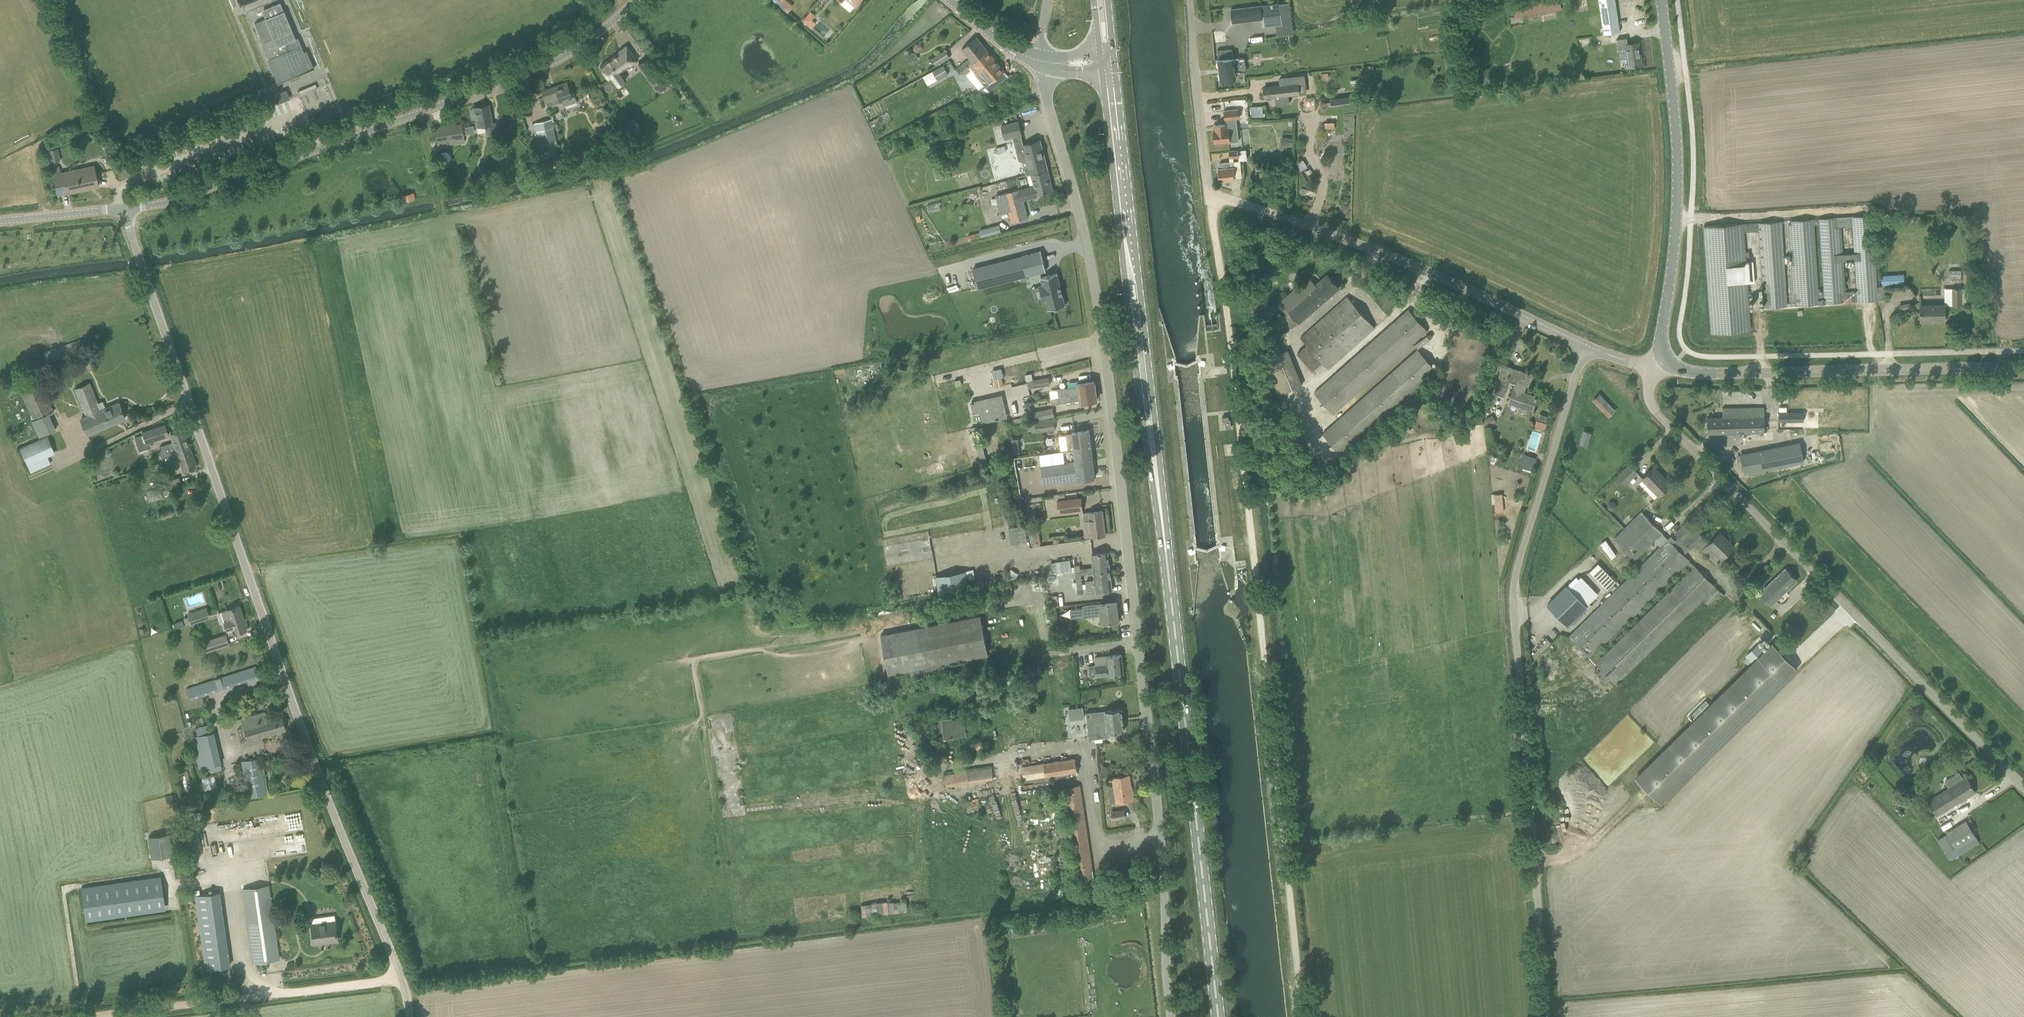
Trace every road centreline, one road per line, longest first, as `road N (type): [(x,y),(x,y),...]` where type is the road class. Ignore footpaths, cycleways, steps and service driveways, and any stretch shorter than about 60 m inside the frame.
road 1 (unclassified): [(1169,1016),(1163,822),(1102,311),(1041,61)]
road 2 (unclassified): [(410,1016),(125,209)]
road 3 (track): [(1304,1016),(1232,330),(1211,205)]
road 4 (unclassified): [(1548,1016),(1514,615),(1521,567),(1586,348)]
road 5 (unclassified): [(1586,348),(1272,216),(1211,205),(1190,0)]
road 6 (unclassified): [(2023,788),(1665,422),(1652,403),(1650,368)]
road 7 (unclassified): [(125,209),(161,203),(526,73),(569,53),(636,0)]
road 8 (primary): [(1219,1016),(1156,475)]
road 9 (tertiary): [(1666,362),(1659,336),(1677,225),(1677,156),(1661,0)]
road 10 (tertiary): [(1666,362),(1698,374),(2023,368)]
road 11 (track): [(110,1016),(402,980)]
road 12 (primary): [(1156,475),(1143,293),(1128,234)]
road 13 (primary): [(1128,234),(1156,475)]
road 14 (primary): [(1128,234),(1113,75)]
road 15 (unclassified): [(0,222),(125,209)]

